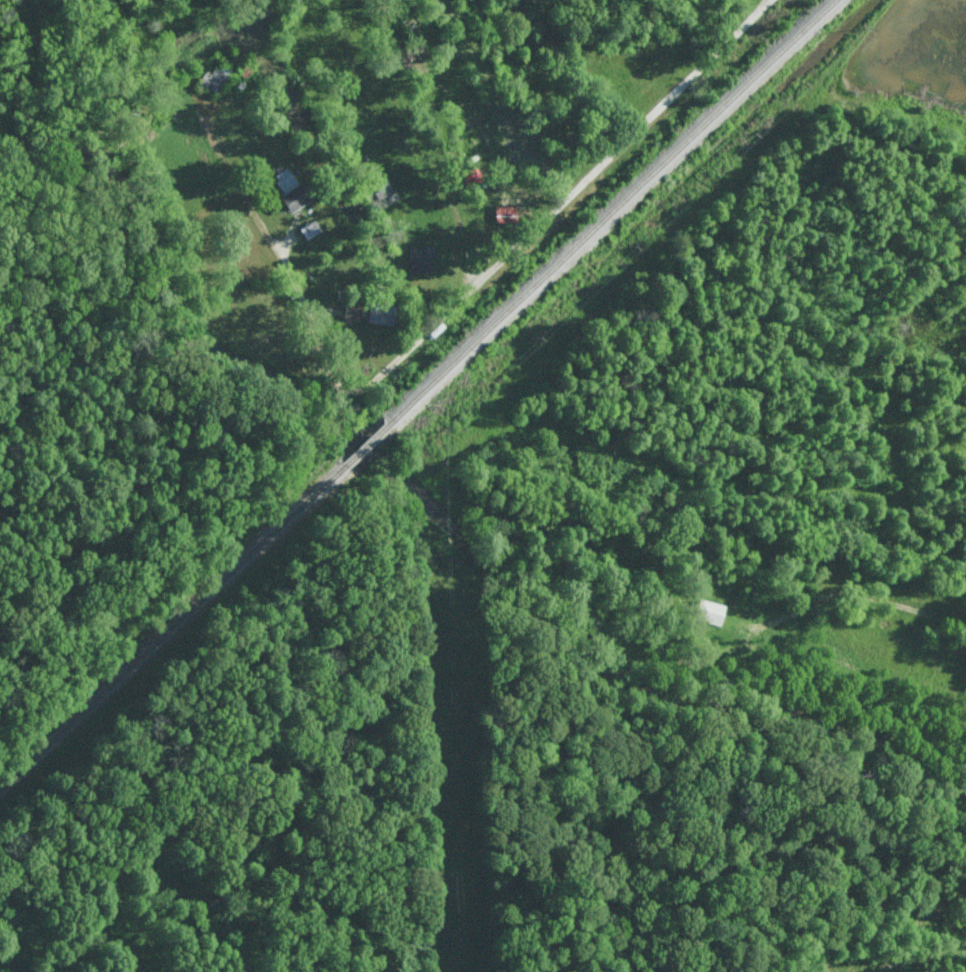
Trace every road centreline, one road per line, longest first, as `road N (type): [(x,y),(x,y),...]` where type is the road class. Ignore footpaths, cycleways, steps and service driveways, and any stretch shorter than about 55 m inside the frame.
road 1 (residential): [(965,620),(424,474),(383,446),(355,394),(336,385),(296,285),(244,198)]
road 2 (residential): [(355,394),(482,287),(769,0)]

